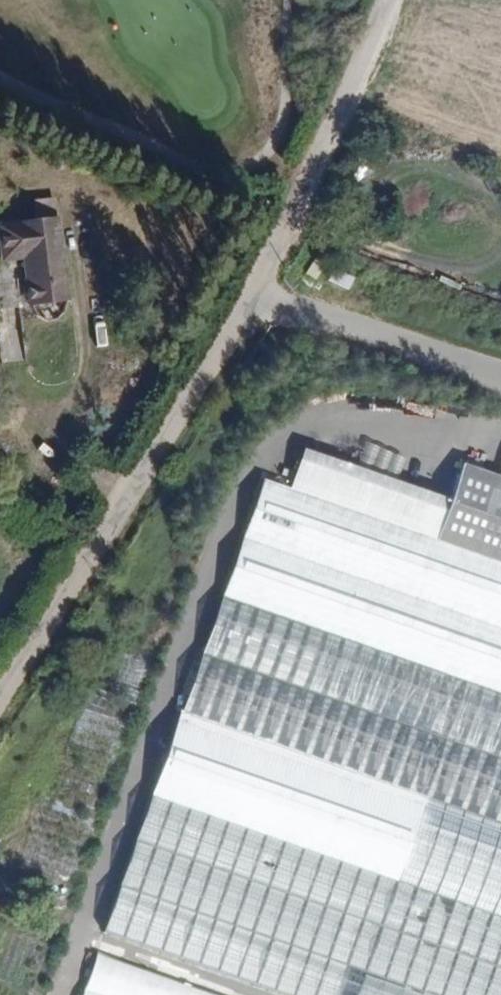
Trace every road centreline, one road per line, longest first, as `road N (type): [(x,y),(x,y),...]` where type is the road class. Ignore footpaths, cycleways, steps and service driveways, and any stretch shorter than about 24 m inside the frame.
road 1 (track): [(0,688),(234,317),(300,191),(383,0)]

